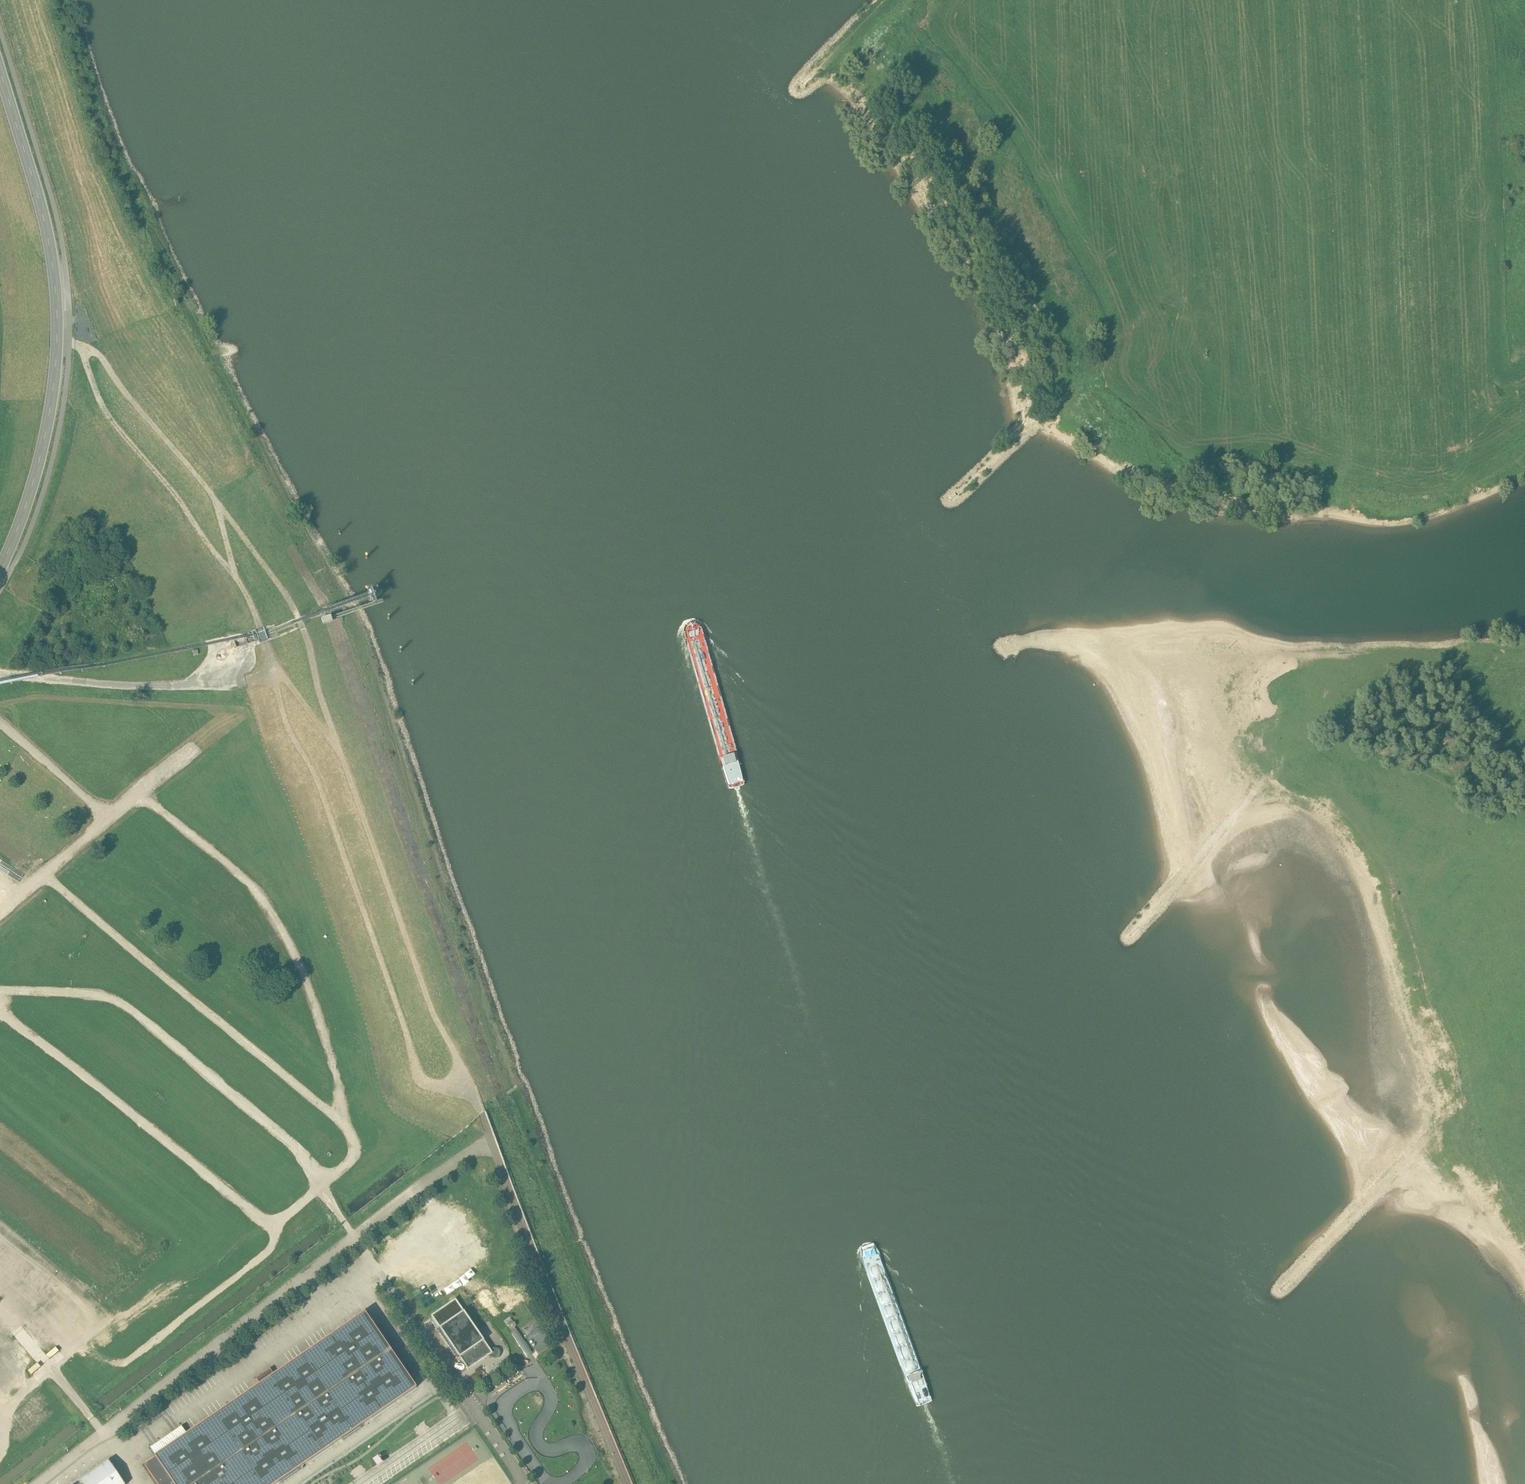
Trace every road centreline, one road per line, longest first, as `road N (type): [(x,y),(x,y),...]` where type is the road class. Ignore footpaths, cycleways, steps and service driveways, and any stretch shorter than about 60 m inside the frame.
road 1 (secondary): [(0,574),(41,456),(58,326),(50,245),(0,69)]

